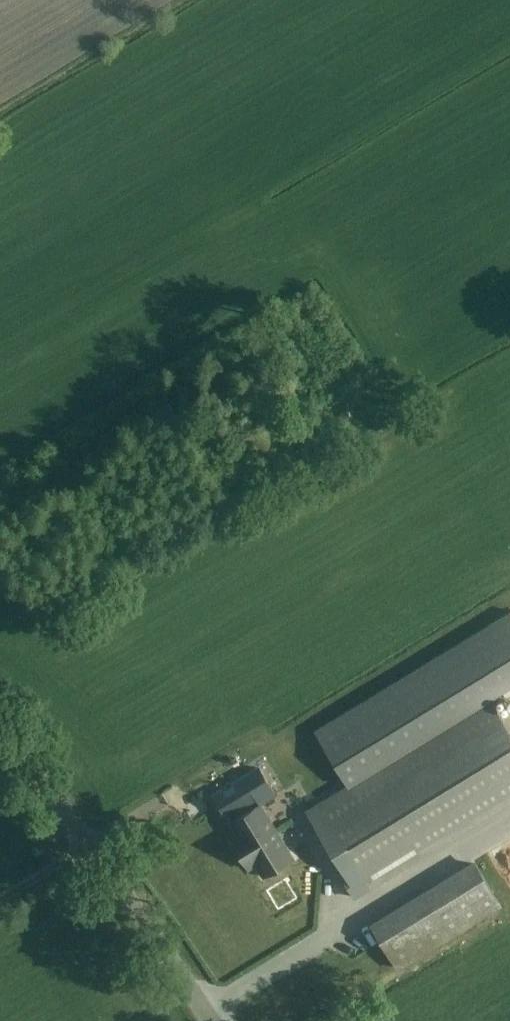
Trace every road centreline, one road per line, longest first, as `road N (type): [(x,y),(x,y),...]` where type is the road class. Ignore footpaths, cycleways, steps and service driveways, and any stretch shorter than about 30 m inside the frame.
road 1 (unclassified): [(213,1020),(0,729)]

